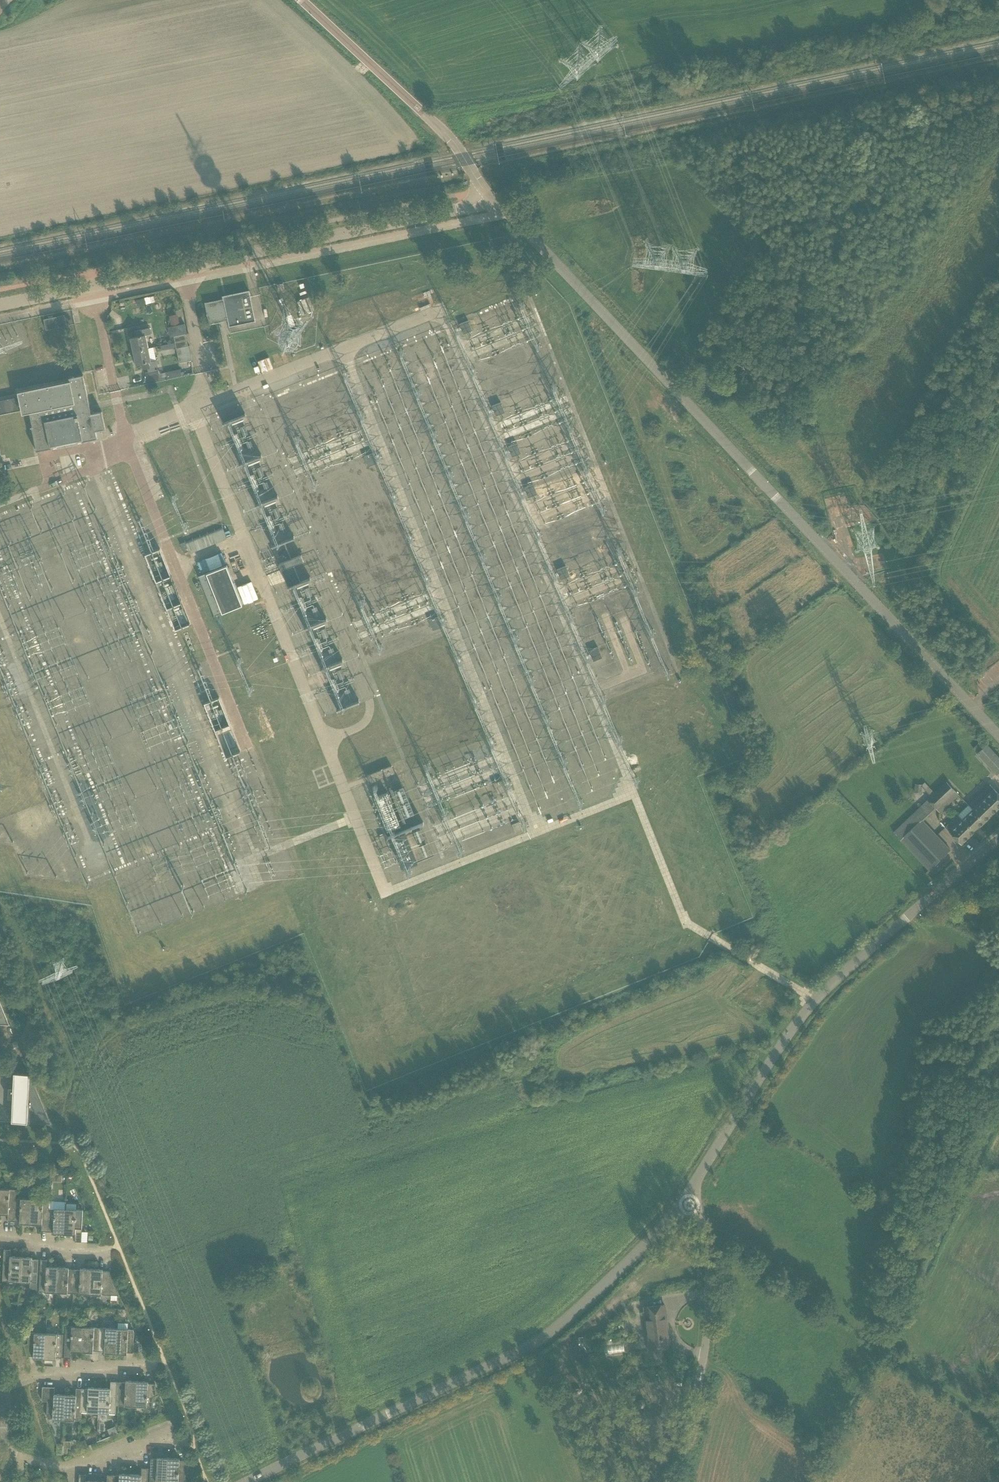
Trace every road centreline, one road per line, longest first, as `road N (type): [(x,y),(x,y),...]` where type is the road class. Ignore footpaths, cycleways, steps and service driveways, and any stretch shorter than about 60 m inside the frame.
road 1 (unclassified): [(998,735),(489,192)]
road 2 (tertiary): [(253,1481),(543,1334),(690,1193)]
road 3 (unclassified): [(0,304),(467,206),(489,192)]
road 4 (tertiary): [(690,1193),(738,1104),(817,1000),(998,838)]
road 5 (unclassified): [(302,0),(452,139),(489,192)]
road 6 (unclassified): [(692,1422),(707,1299),(702,1224),(690,1193)]
road 7 (residential): [(3,1454),(61,1468),(151,1440),(178,1442)]
road 8 (residential): [(0,1388),(82,1369),(148,1366)]

